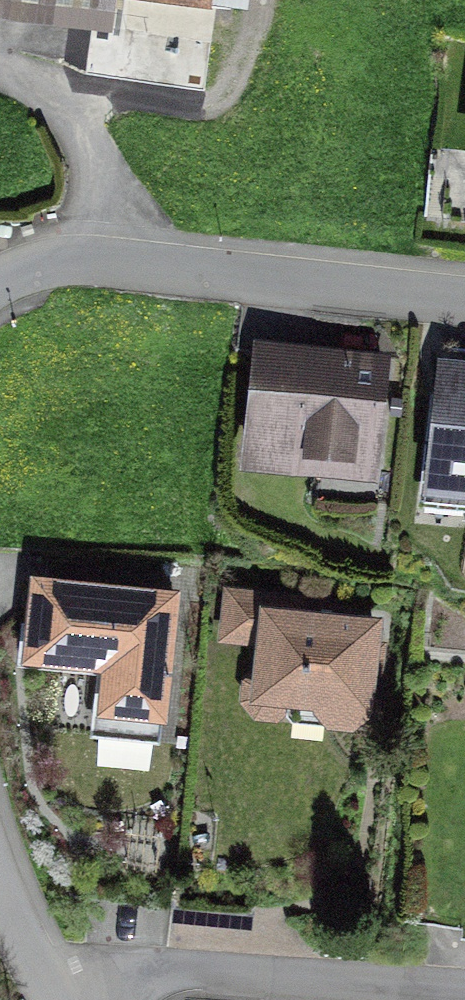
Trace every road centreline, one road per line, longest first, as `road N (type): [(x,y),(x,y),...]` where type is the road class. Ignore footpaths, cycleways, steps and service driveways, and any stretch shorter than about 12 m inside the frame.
road 1 (residential): [(0,286),(78,262),(464,308)]
road 2 (residential): [(66,999),(90,985),(181,973),(464,991)]
road 3 (track): [(51,102),(251,110),(263,88),(269,0)]
road 4 (residential): [(0,859),(55,999)]

